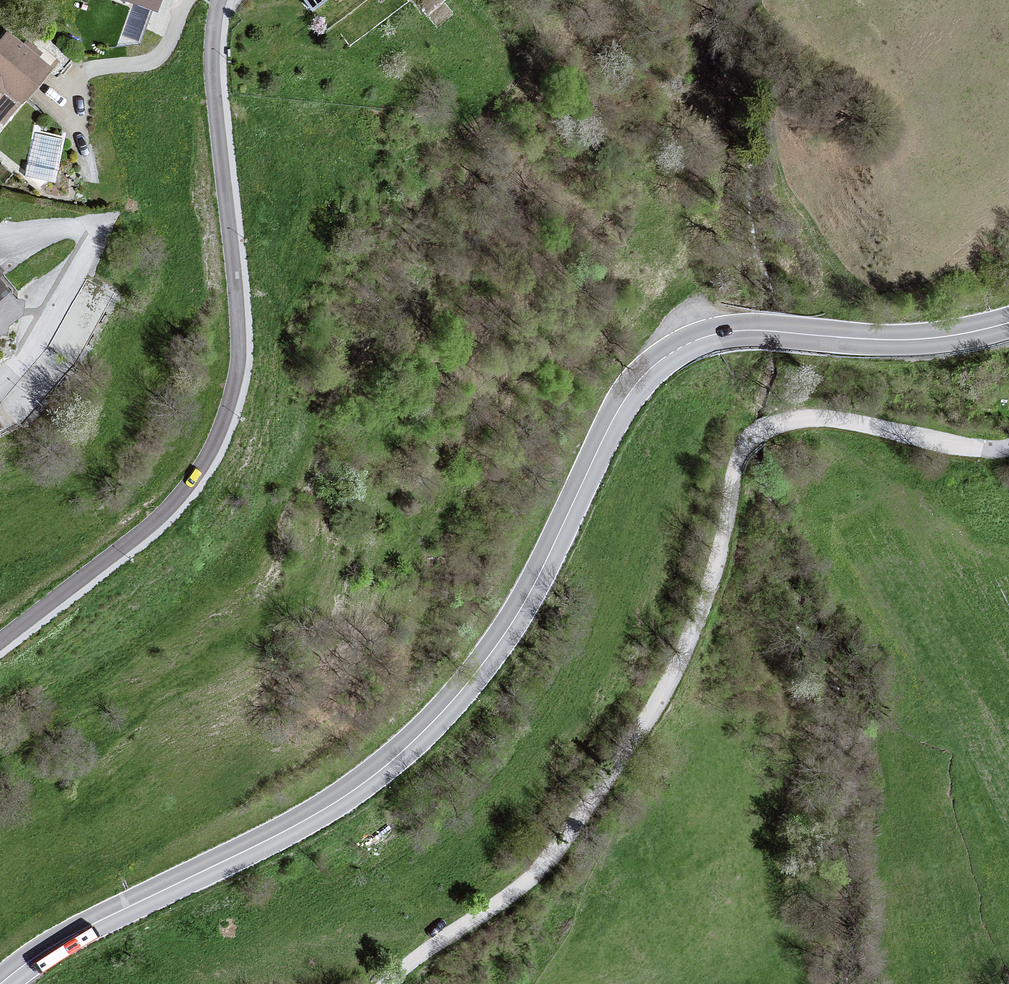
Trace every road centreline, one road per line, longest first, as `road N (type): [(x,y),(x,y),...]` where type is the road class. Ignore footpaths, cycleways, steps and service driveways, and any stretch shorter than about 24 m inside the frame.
road 1 (secondary): [(1008,323),(924,339),(749,330),(665,357),(622,404),(518,614),(421,736),(332,807),(52,947),(3,983)]
road 2 (residential): [(387,983),(547,865),(607,788),(691,646),(739,452),(760,433),(791,423),(1008,454)]
road 3 (residential): [(0,643),(164,515),(218,434),(239,354),(212,68),(220,0)]
road 4 (residential): [(0,376),(19,362),(104,219)]

